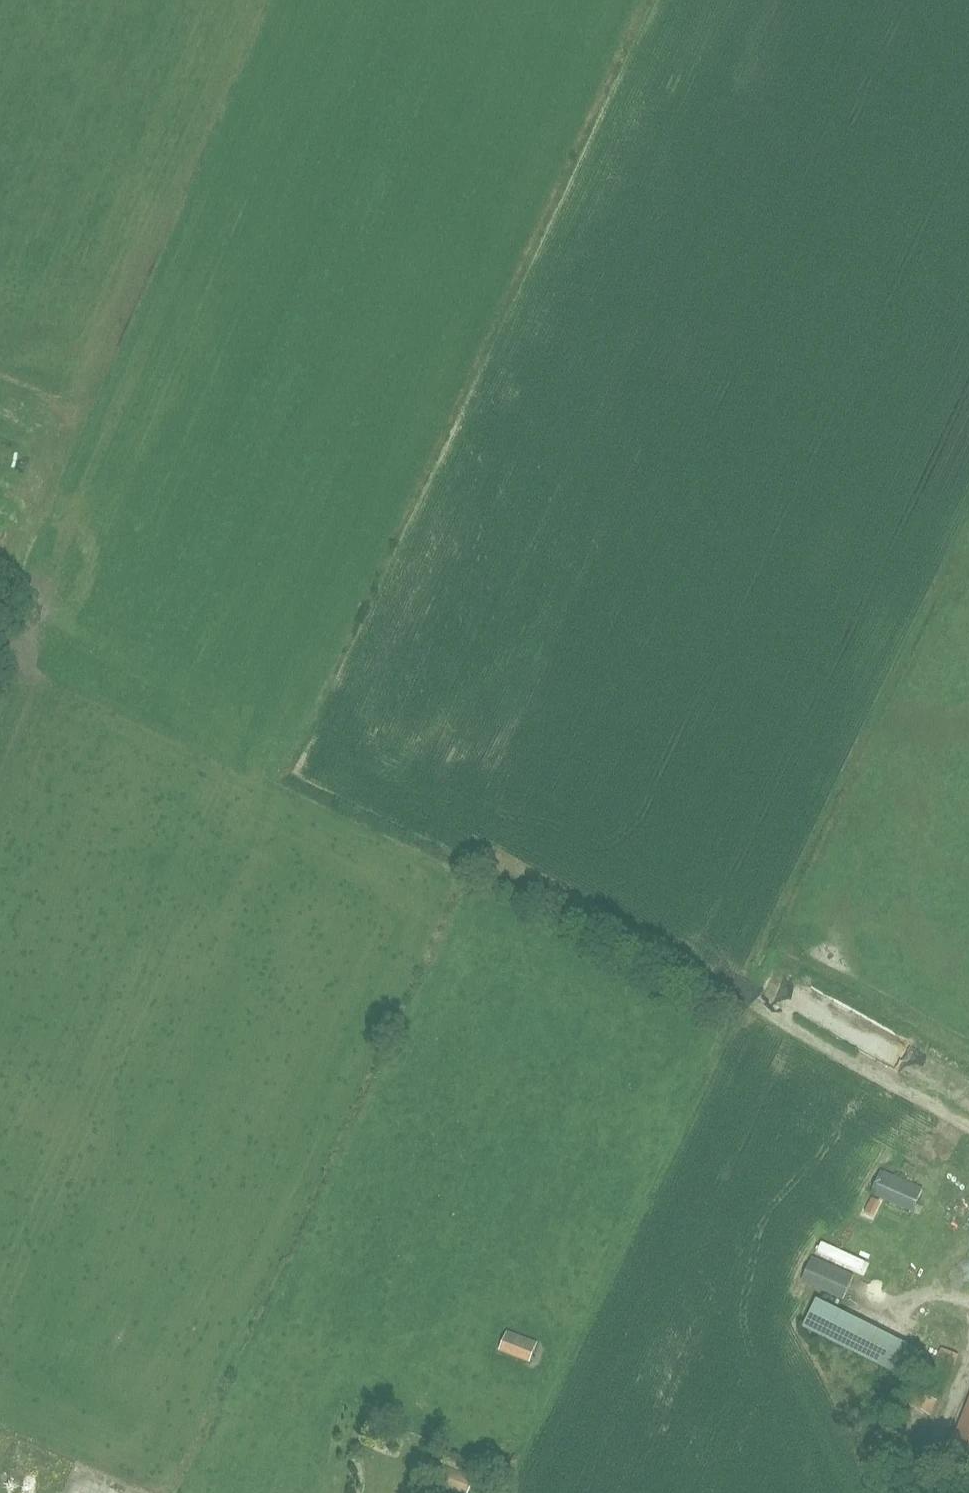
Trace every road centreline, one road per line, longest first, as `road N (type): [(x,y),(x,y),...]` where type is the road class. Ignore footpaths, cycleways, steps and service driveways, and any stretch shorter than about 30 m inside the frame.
road 1 (track): [(846,1061),(968,1128)]

